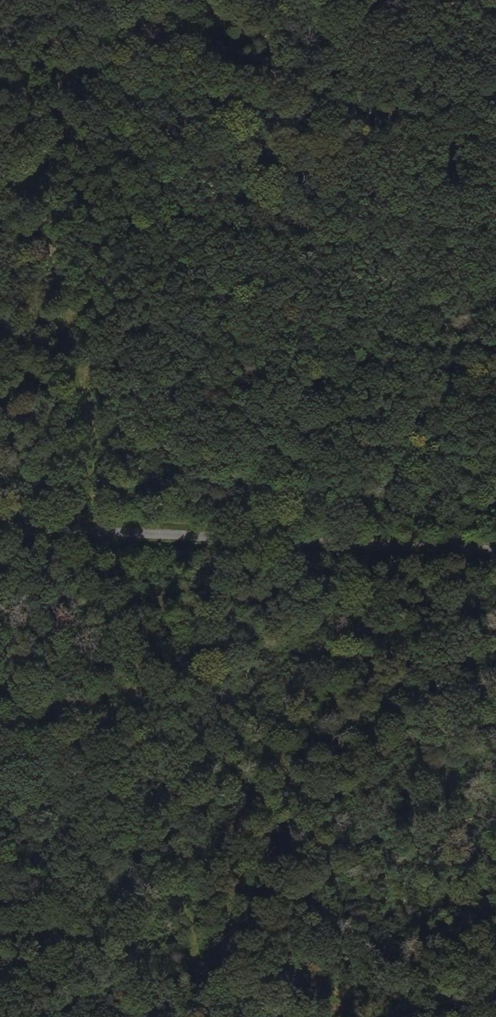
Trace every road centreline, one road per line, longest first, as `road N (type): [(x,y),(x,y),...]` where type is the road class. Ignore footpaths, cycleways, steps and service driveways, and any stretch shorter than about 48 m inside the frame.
road 1 (track): [(0,22),(100,531)]
road 2 (unclassified): [(0,525),(495,549)]

